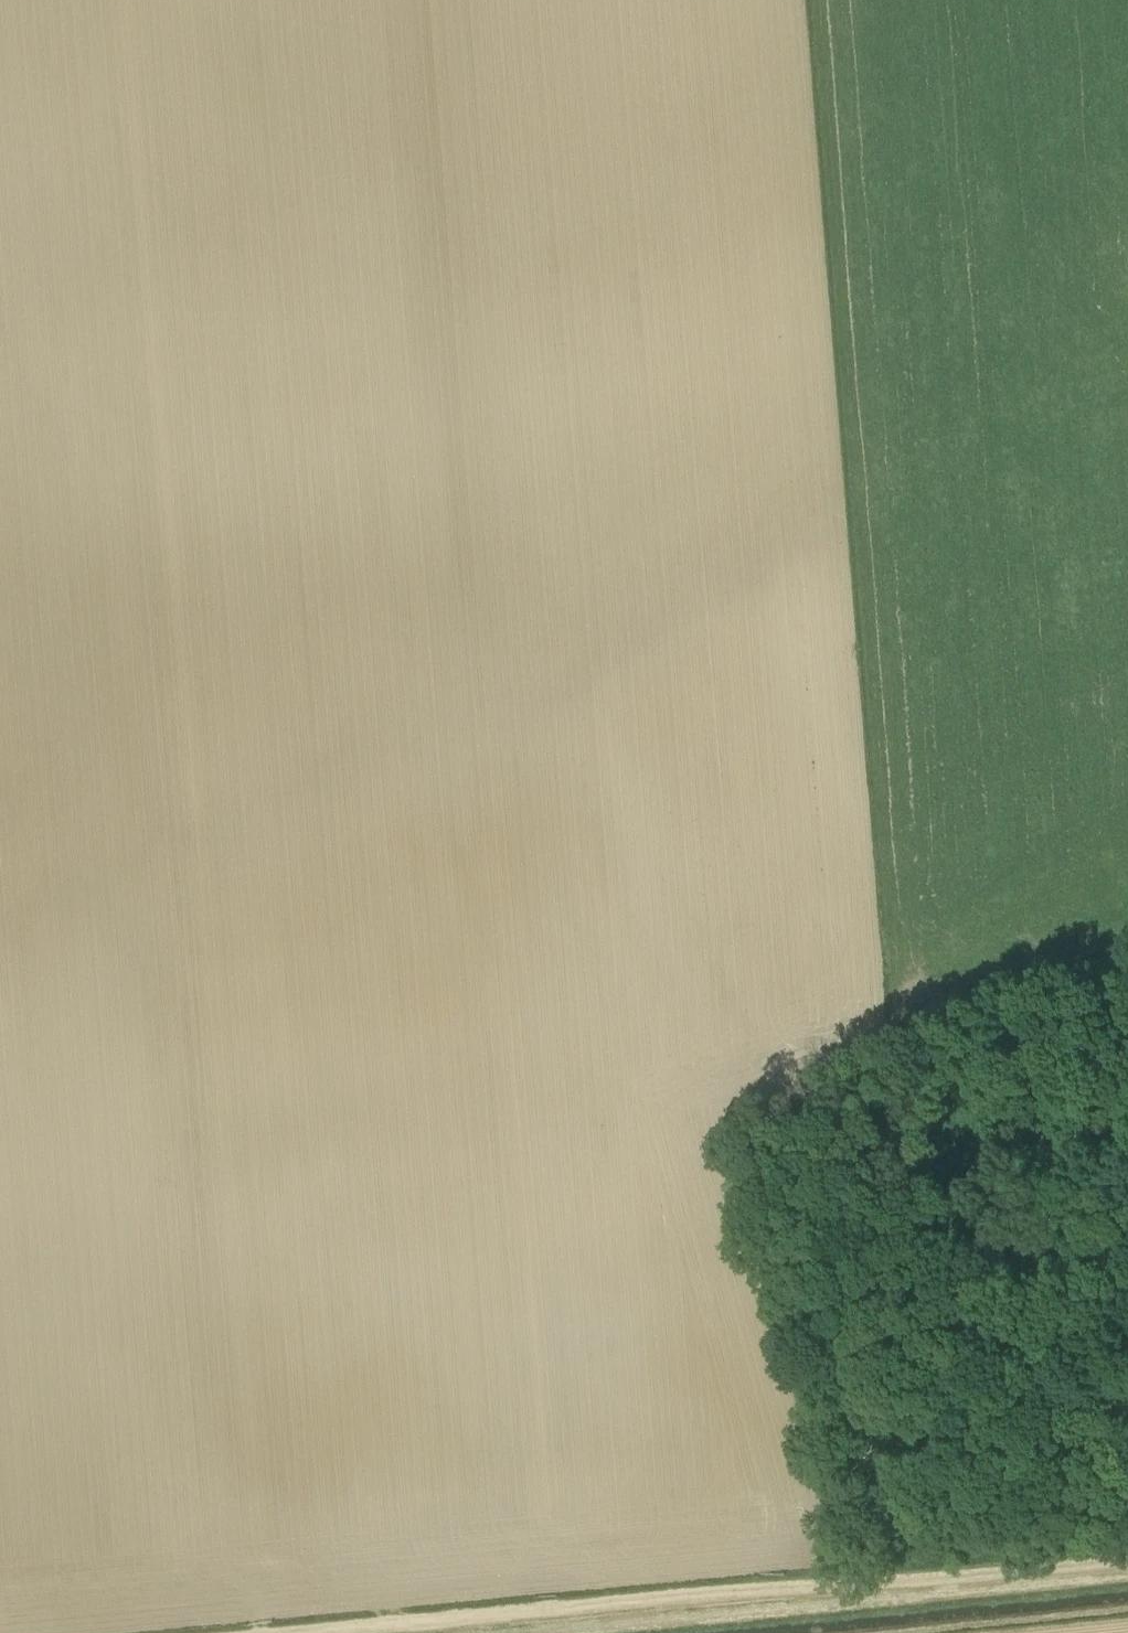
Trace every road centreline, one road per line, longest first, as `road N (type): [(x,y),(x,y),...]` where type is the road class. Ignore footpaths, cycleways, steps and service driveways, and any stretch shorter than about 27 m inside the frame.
road 1 (track): [(1127,1563),(296,1632)]

